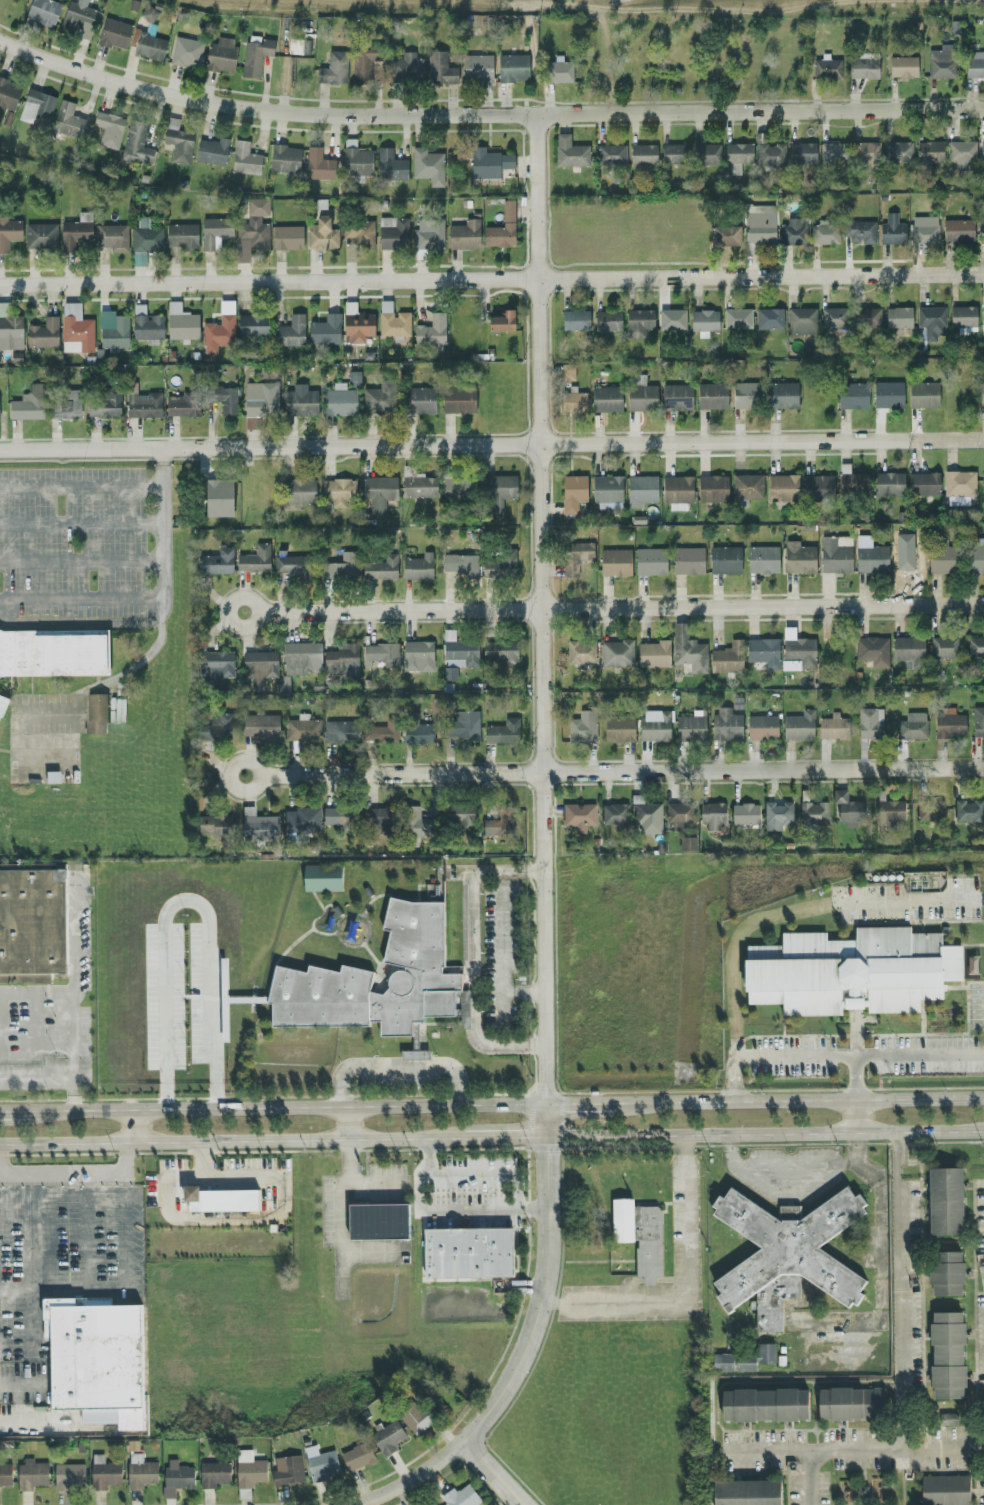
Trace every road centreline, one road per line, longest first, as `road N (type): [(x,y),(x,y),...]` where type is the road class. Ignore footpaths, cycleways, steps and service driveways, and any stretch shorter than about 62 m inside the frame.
road 1 (residential): [(540,115),(547,1241),(543,1308),(516,1377),(471,1447)]
road 2 (residential): [(983,110),(348,117),(241,109),(79,72),(0,42)]
road 3 (residential): [(983,275),(0,285)]
road 4 (residential): [(983,439),(0,448)]
road 5 (secondary): [(855,1101),(0,1114)]
road 6 (residential): [(983,769),(246,777)]
road 7 (residential): [(983,605),(246,610)]
road 8 (secondary): [(0,1146),(465,1138)]
road 9 (secondary): [(546,1136),(856,1134)]
road 10 (residential): [(471,1447),(347,1504)]
road 11 (secondary): [(983,1099),(855,1101)]

